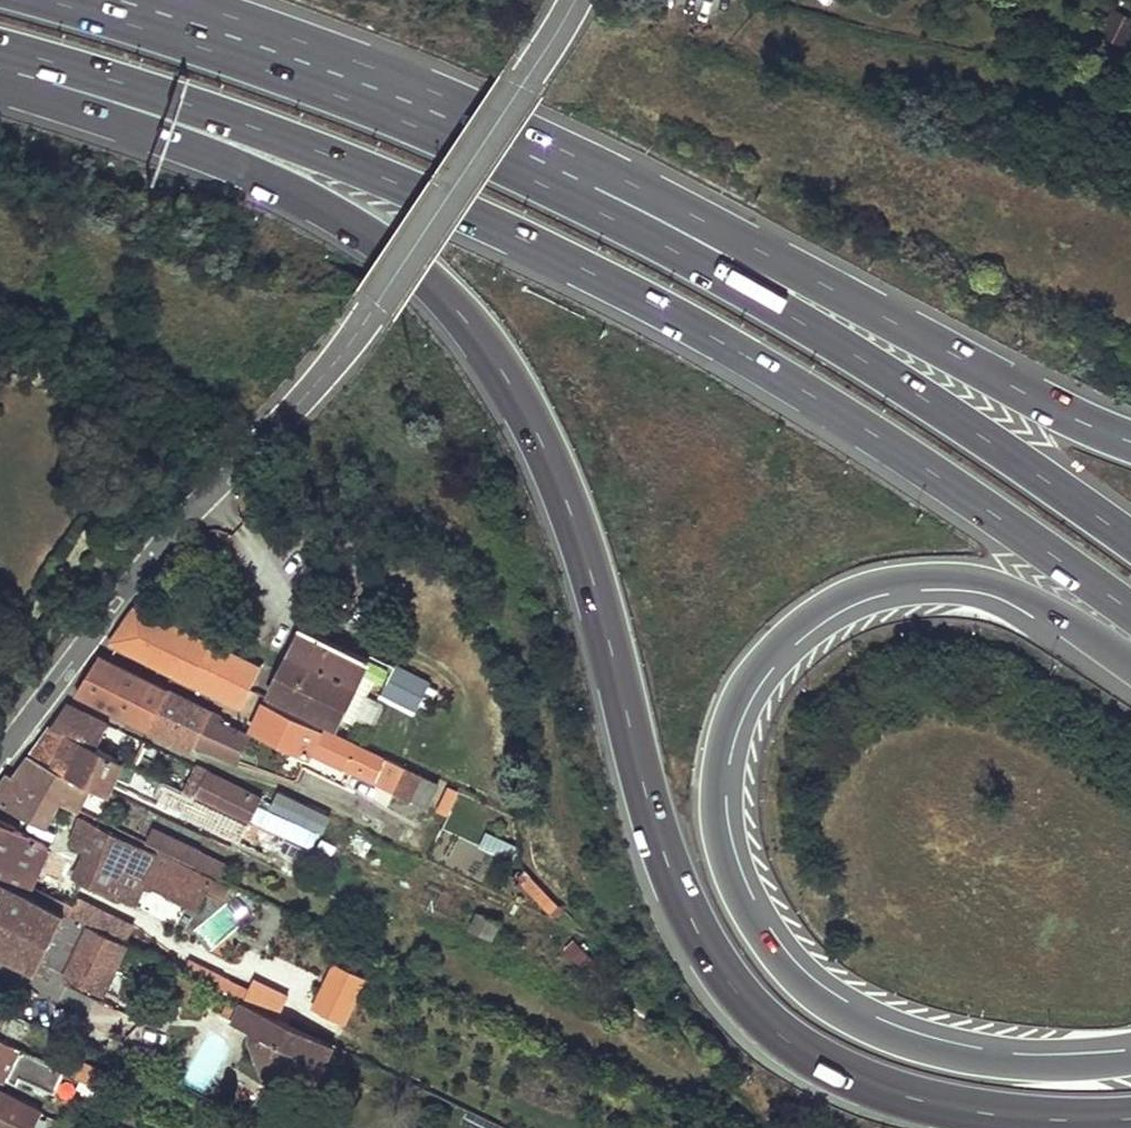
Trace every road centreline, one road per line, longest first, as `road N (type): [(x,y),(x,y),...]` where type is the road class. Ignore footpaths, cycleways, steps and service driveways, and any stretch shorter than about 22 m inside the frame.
road 1 (trunk): [(0,83),(222,163),(365,233),(432,282),(481,337),(520,395),(570,509),(666,864),(735,990),(787,1041),(872,1087),(953,1108),(1130,1118)]
road 2 (motorway): [(0,56),(253,127),(555,254),(942,477),(1130,617)]
road 3 (motorway): [(1130,544),(972,432),(749,293),(548,186),(283,79),(127,4)]
road 4 (trunk): [(1130,1061),(1079,1067),(966,1062),(881,1038),(803,994),(751,929),(712,813),(733,700),(766,651),(838,593),(895,576),(988,581),(1037,598),(1130,663)]
road 5 (trunk): [(1130,434),(459,93),(127,4)]
road 6 (residential): [(0,759),(180,525),(338,361),(539,61)]

